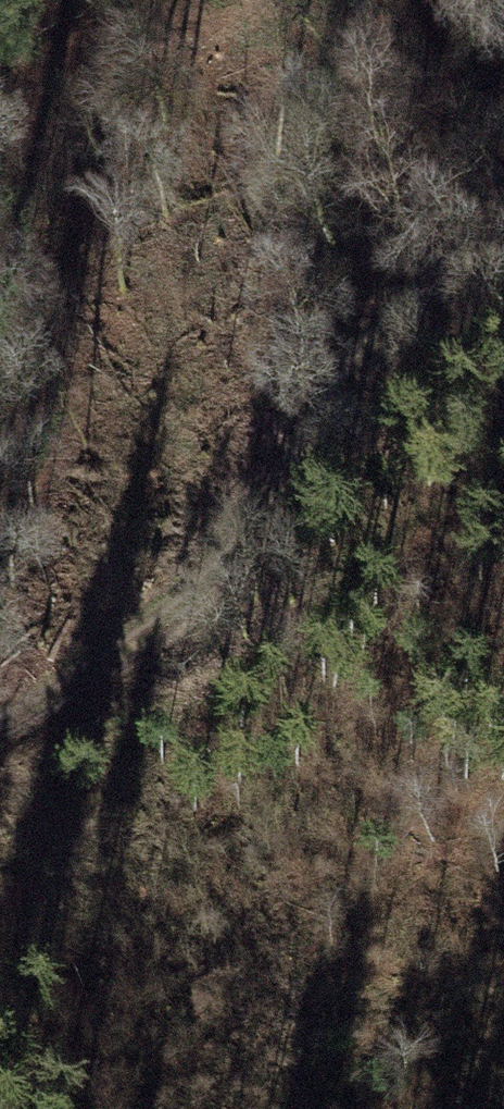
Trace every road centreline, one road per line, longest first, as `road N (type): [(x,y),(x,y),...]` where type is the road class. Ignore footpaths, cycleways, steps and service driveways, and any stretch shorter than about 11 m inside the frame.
road 1 (track): [(0,696),(43,687),(186,608),(377,316),(503,227)]
road 2 (track): [(0,761),(34,758),(203,690),(503,444)]

